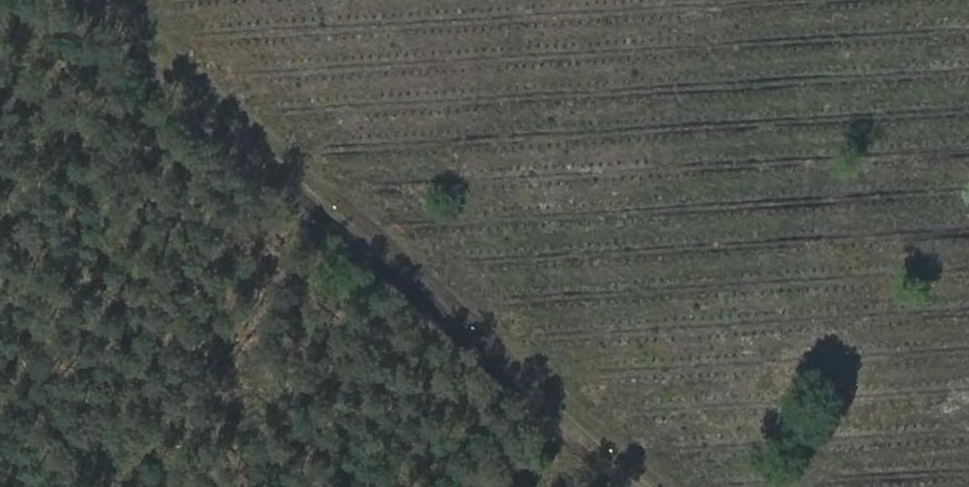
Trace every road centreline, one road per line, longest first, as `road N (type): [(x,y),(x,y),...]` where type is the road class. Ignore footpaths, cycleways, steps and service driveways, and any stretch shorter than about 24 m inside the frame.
road 1 (track): [(99,0),(327,206),(667,486)]

